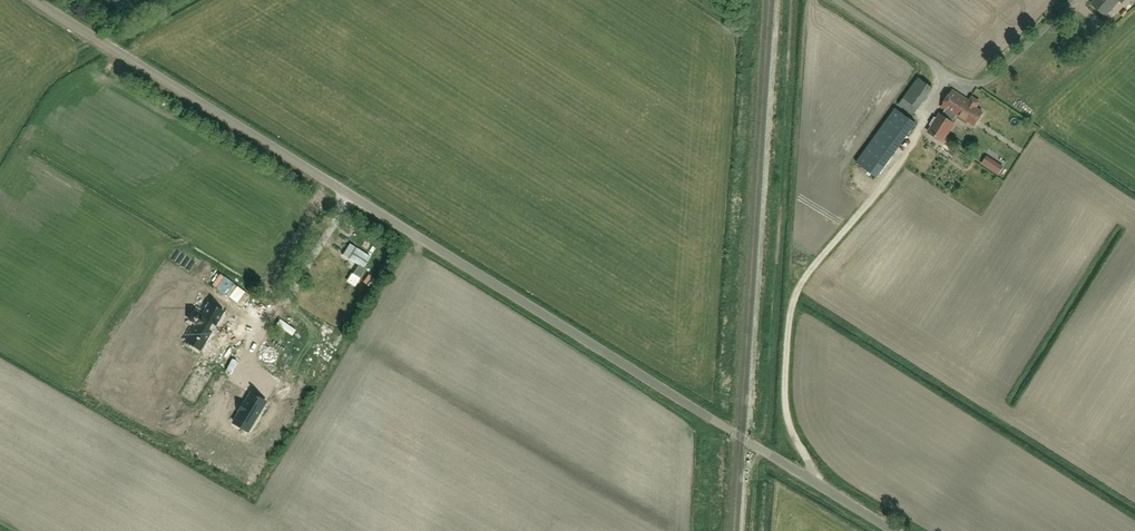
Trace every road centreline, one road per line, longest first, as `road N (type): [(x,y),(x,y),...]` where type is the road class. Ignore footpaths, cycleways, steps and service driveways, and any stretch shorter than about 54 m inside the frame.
road 1 (unclassified): [(896,530),(35,0)]

